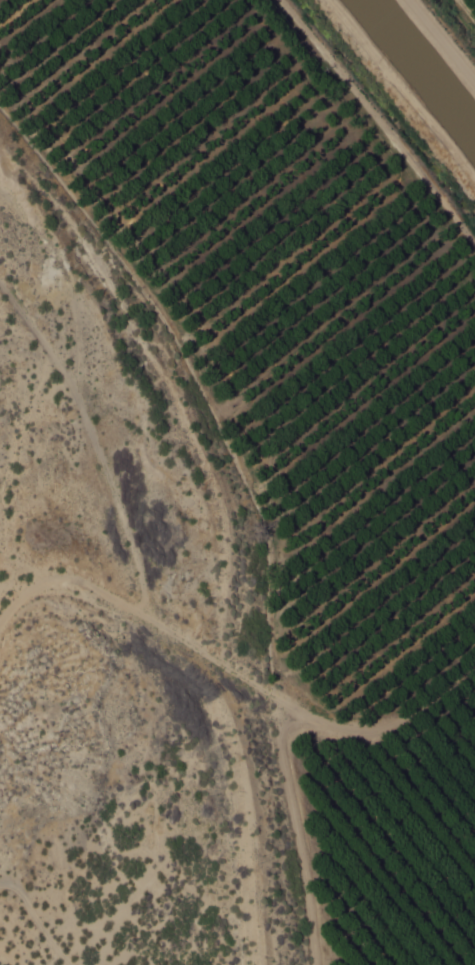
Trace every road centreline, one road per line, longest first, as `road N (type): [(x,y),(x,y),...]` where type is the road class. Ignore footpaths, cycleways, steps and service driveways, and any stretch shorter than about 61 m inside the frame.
road 1 (track): [(474,230),(290,0)]
road 2 (track): [(331,0),(474,180)]

